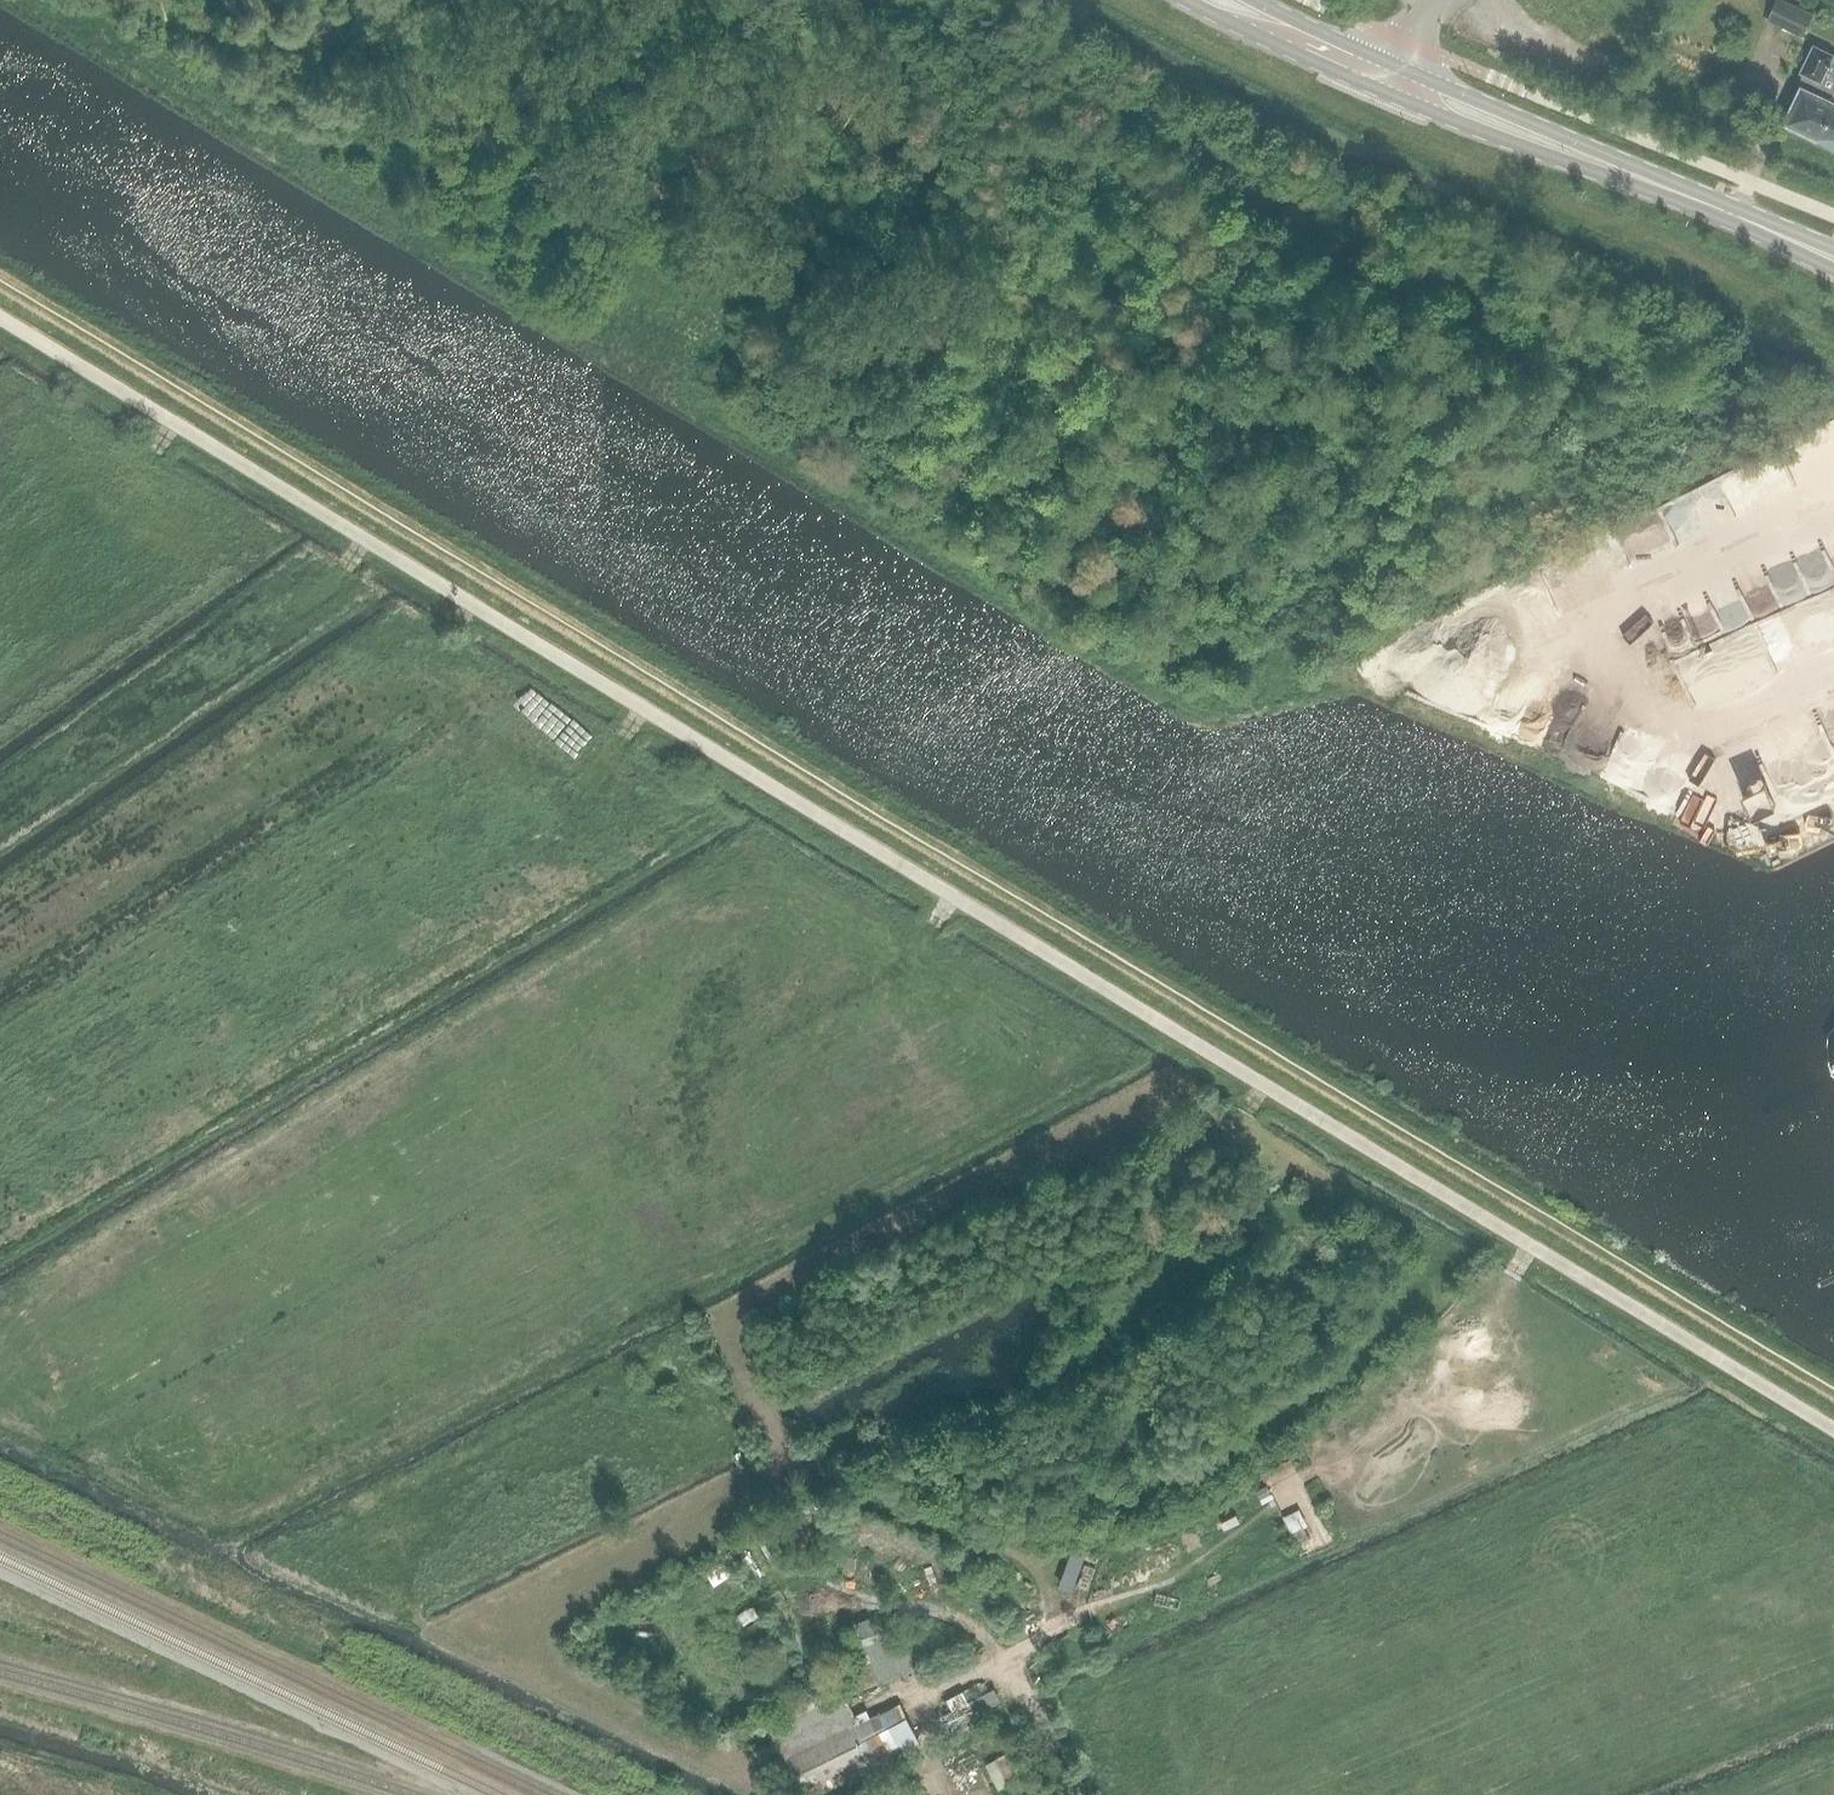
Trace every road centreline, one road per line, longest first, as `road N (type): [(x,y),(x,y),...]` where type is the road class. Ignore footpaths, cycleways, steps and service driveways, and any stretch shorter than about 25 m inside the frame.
road 1 (unclassified): [(1833,1428),(0,316)]
road 2 (secondary): [(1833,259),(1382,80)]
road 3 (secondary): [(1382,80),(1213,0)]

